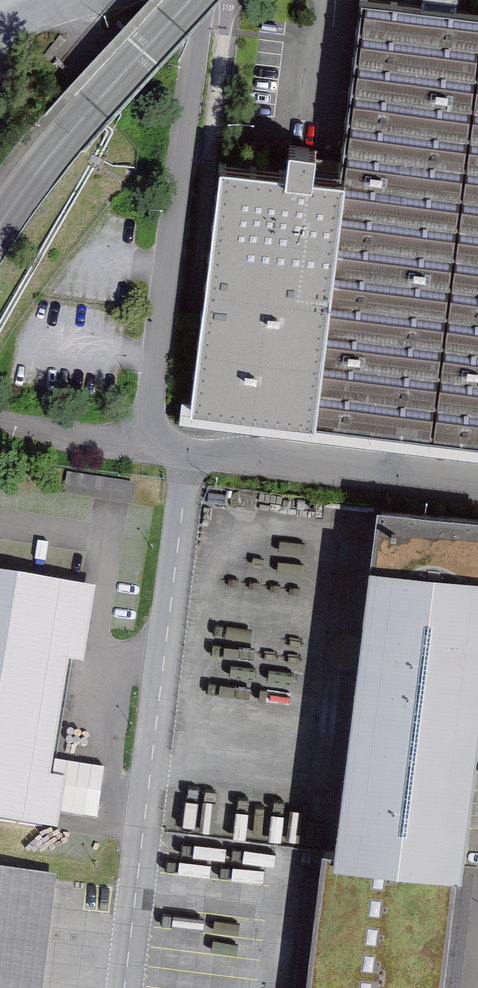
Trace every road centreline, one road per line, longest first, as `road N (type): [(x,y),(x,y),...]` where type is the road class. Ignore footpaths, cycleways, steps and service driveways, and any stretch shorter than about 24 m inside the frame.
road 1 (unclassified): [(94,105),(0,225)]
road 2 (unclassified): [(94,105),(190,0)]

